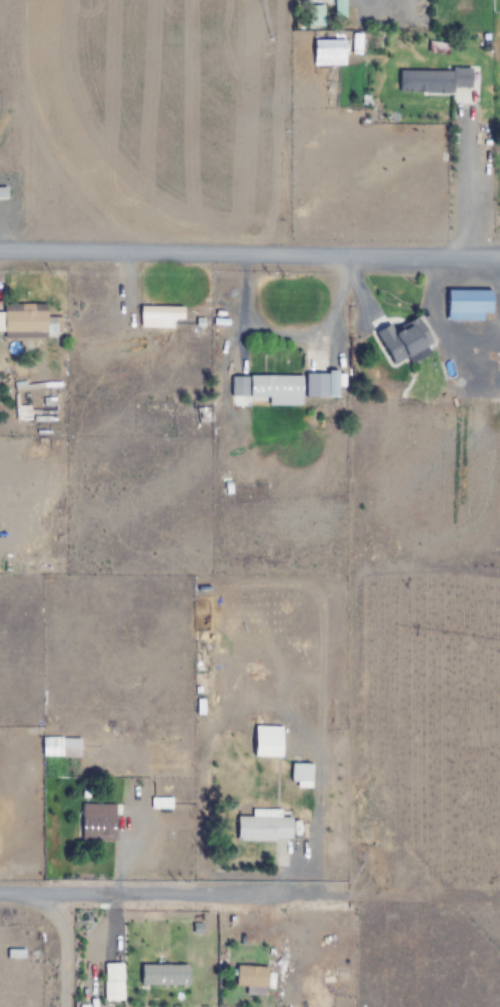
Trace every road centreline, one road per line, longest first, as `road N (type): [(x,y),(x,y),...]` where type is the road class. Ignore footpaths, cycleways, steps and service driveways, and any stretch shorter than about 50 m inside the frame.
road 1 (residential): [(499,248),(0,248)]
road 2 (residential): [(286,888),(0,892)]

